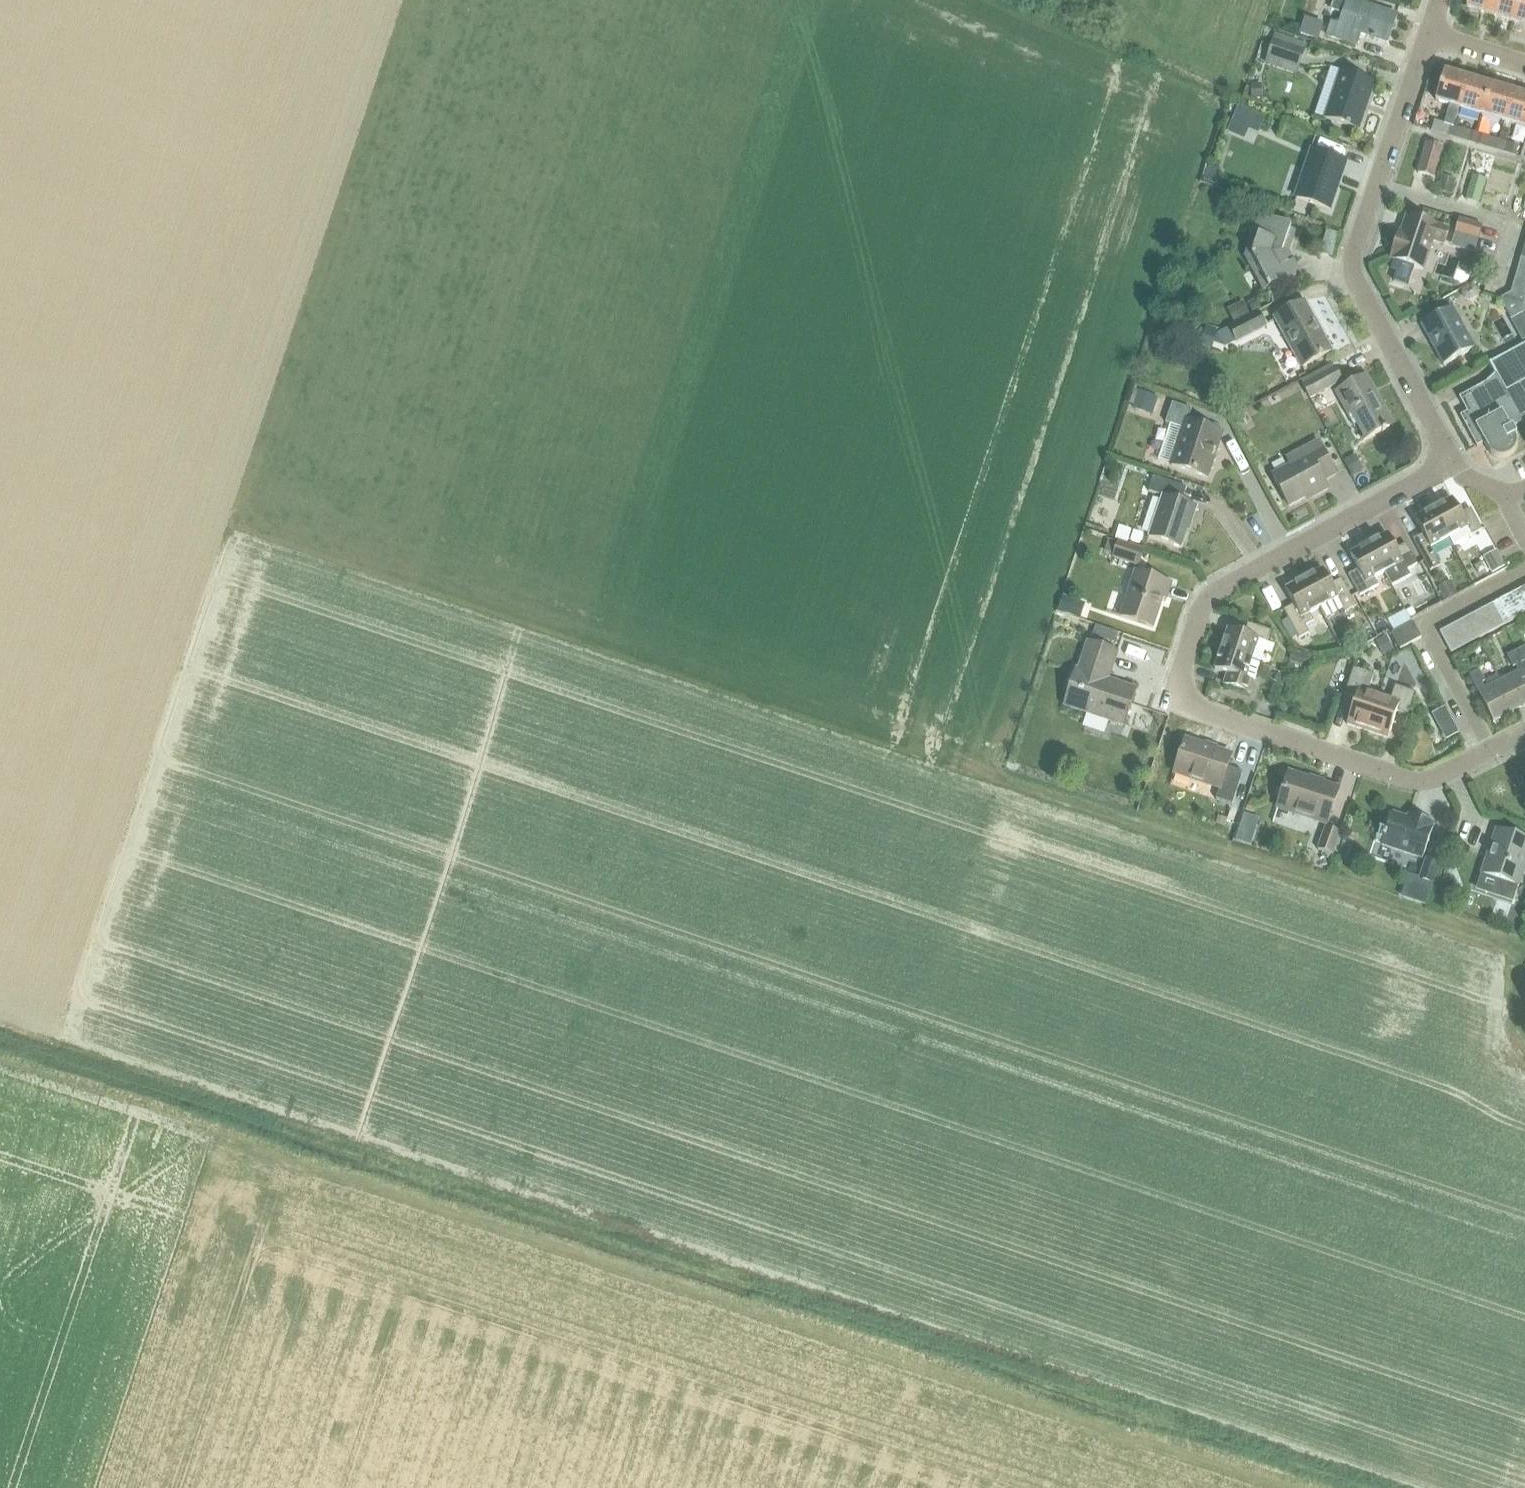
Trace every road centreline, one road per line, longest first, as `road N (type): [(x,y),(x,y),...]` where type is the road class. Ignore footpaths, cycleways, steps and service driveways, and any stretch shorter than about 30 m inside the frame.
road 1 (residential): [(1483,754),(1429,781),(1408,780),(1197,708),(1181,679),(1198,614),(1213,590),(1448,464)]
road 2 (residential): [(1448,464),(1356,283),(1354,264),(1427,34)]
road 3 (residential): [(1524,571),(1424,633),(1483,754)]

